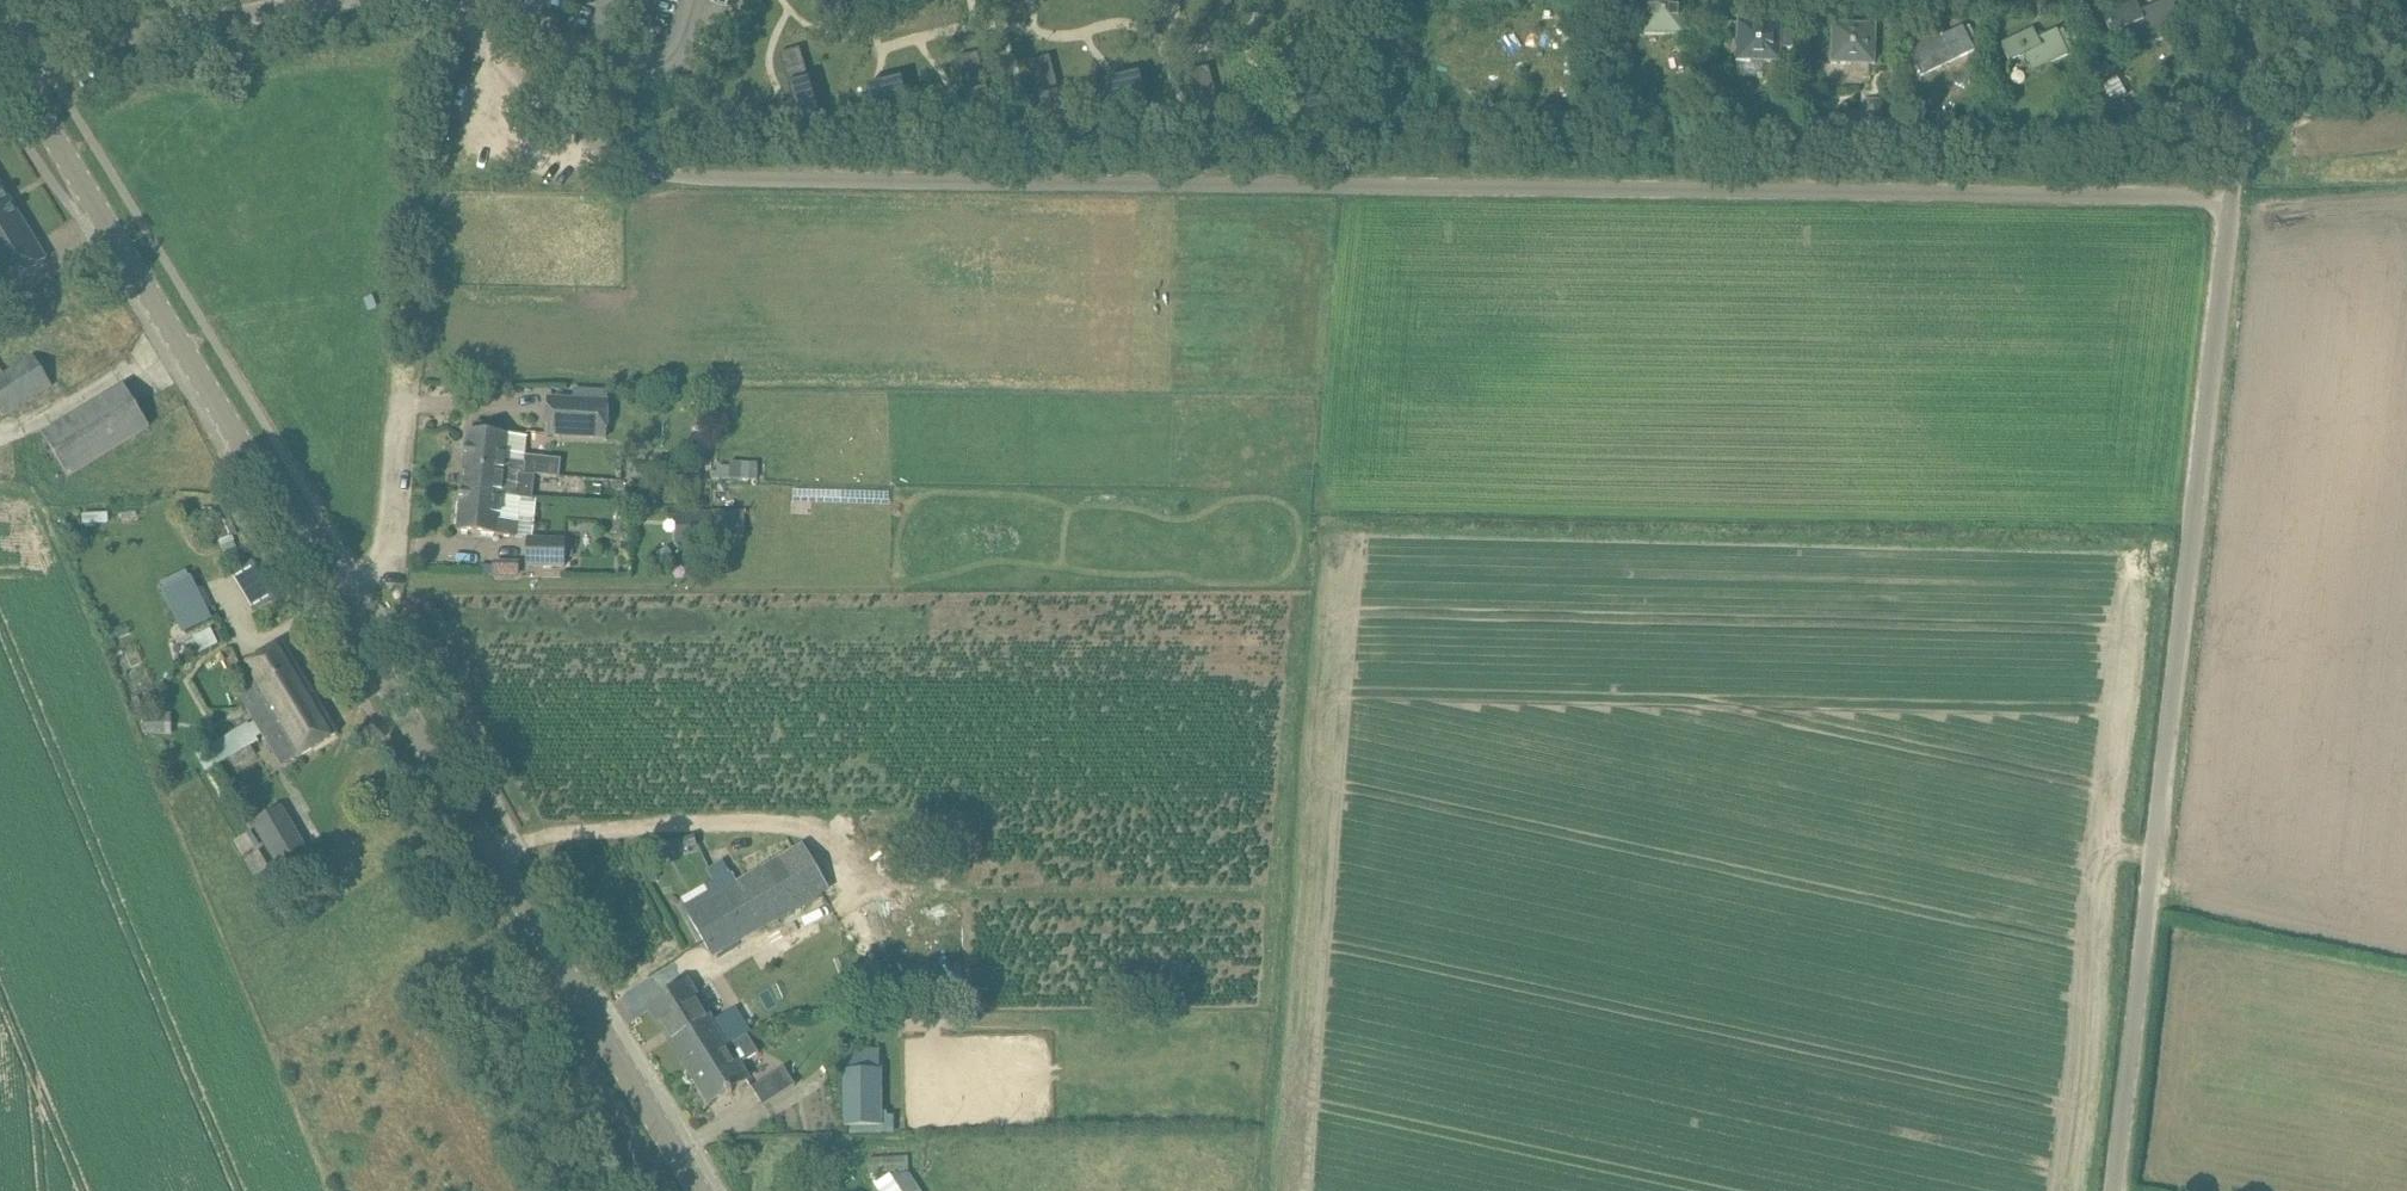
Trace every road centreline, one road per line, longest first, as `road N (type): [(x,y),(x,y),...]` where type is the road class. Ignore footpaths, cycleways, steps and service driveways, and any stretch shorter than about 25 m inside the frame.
road 1 (unclassified): [(2233,194),(655,172),(568,125),(442,0)]
road 2 (tertiary): [(698,1190),(8,60)]
road 3 (unclassified): [(2115,1190),(2233,194)]
road 4 (unclassified): [(326,0),(8,60)]
road 5 (unclassified): [(2233,194),(2254,0)]

